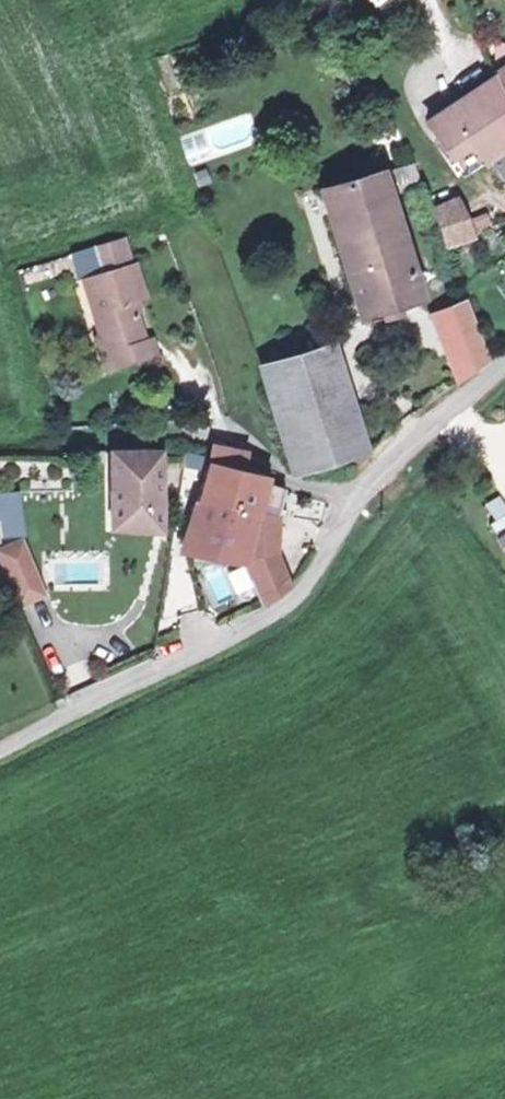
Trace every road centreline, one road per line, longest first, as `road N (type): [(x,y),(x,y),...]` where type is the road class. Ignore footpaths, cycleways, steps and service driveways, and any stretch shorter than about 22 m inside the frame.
road 1 (unclassified): [(0,754),(282,610),(323,566),(362,493)]
road 2 (residential): [(362,493),(279,477),(215,428),(105,429)]
road 3 (unclassified): [(362,493),(504,361)]

